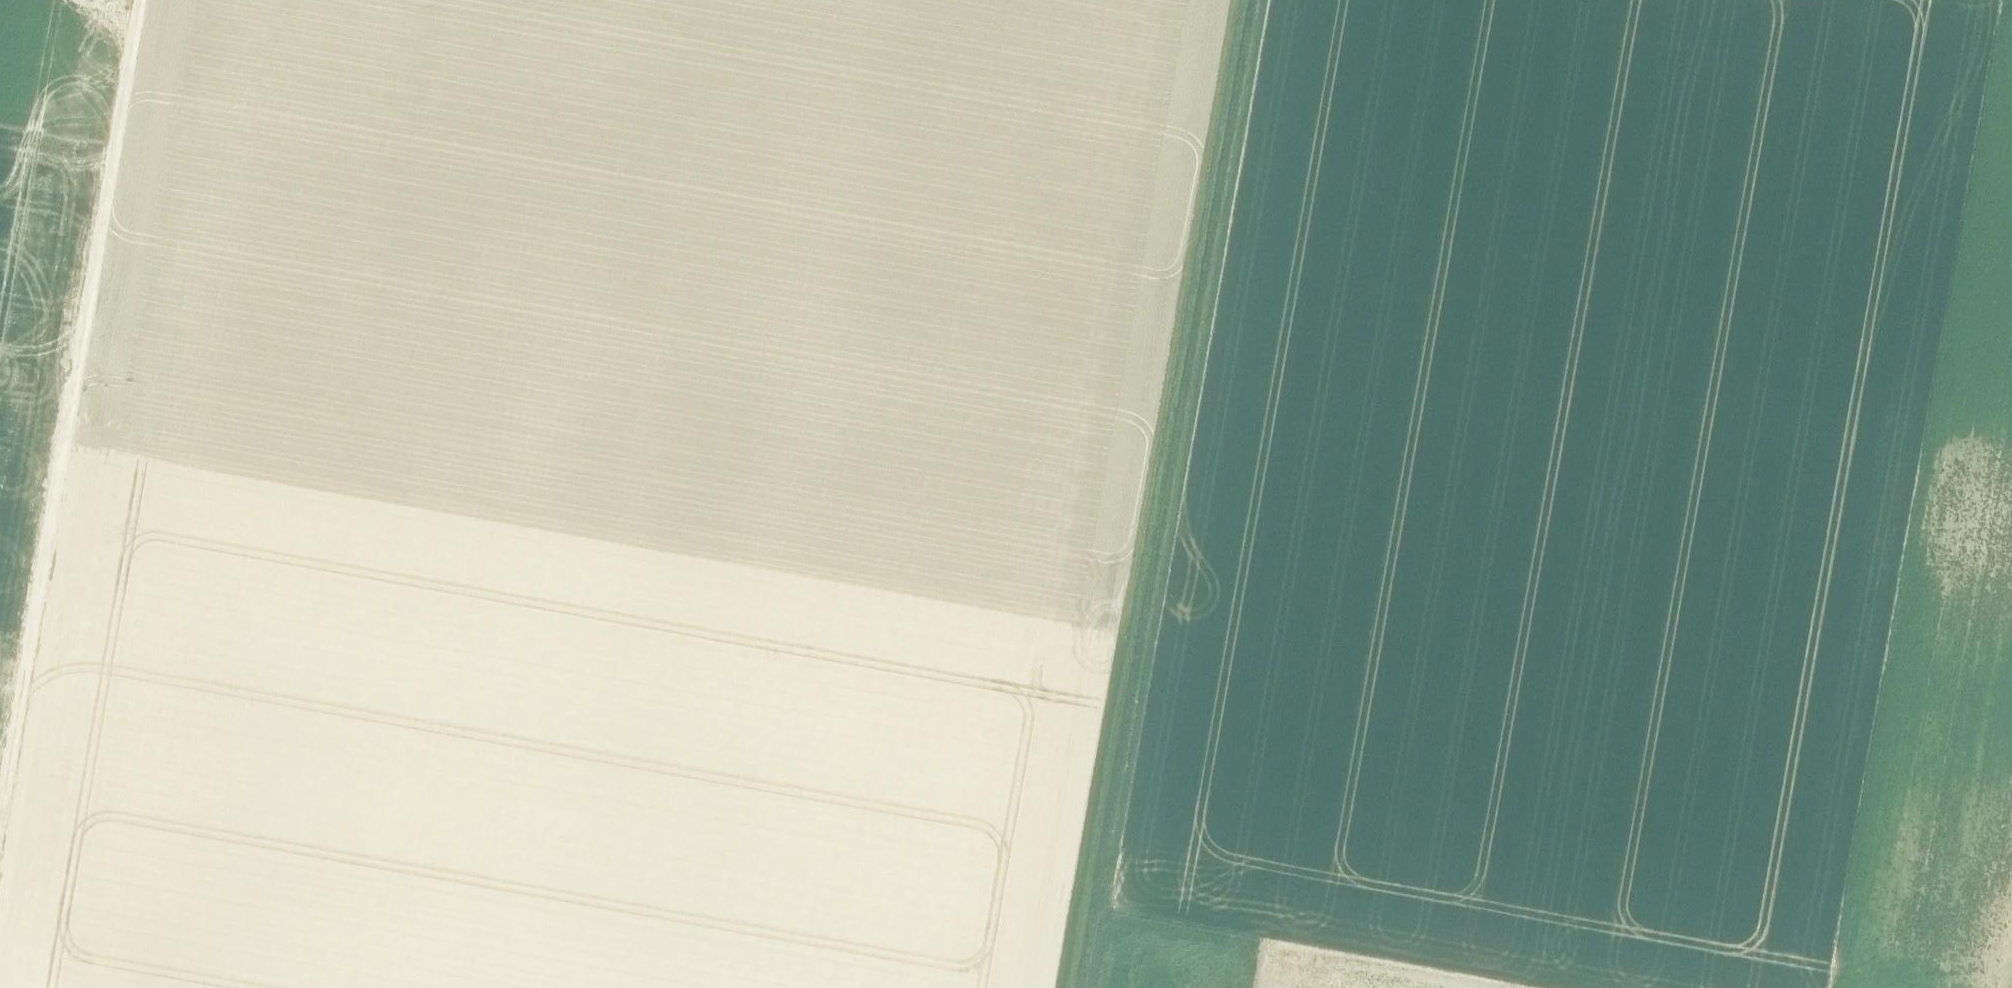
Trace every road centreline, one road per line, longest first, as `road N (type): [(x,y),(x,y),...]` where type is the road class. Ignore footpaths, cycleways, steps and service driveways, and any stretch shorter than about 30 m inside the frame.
road 1 (track): [(0,797),(135,0)]

